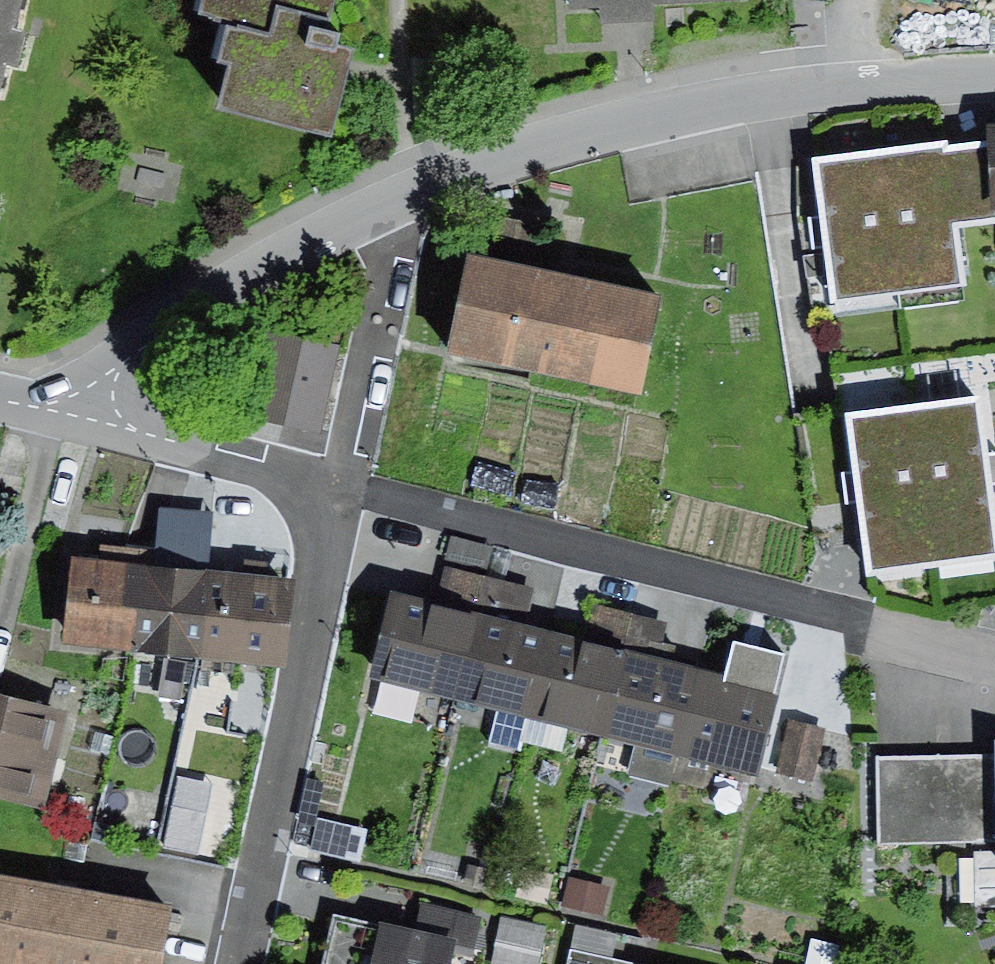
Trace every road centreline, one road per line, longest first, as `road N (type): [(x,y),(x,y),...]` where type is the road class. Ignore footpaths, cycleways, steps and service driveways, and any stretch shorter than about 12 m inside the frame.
road 1 (residential): [(83,407),(316,230),(600,125),(808,93),(994,80)]
road 2 (residential): [(994,666),(343,500)]
road 3 (residential): [(246,963),(343,500)]
road 4 (residential): [(343,500),(83,407)]

